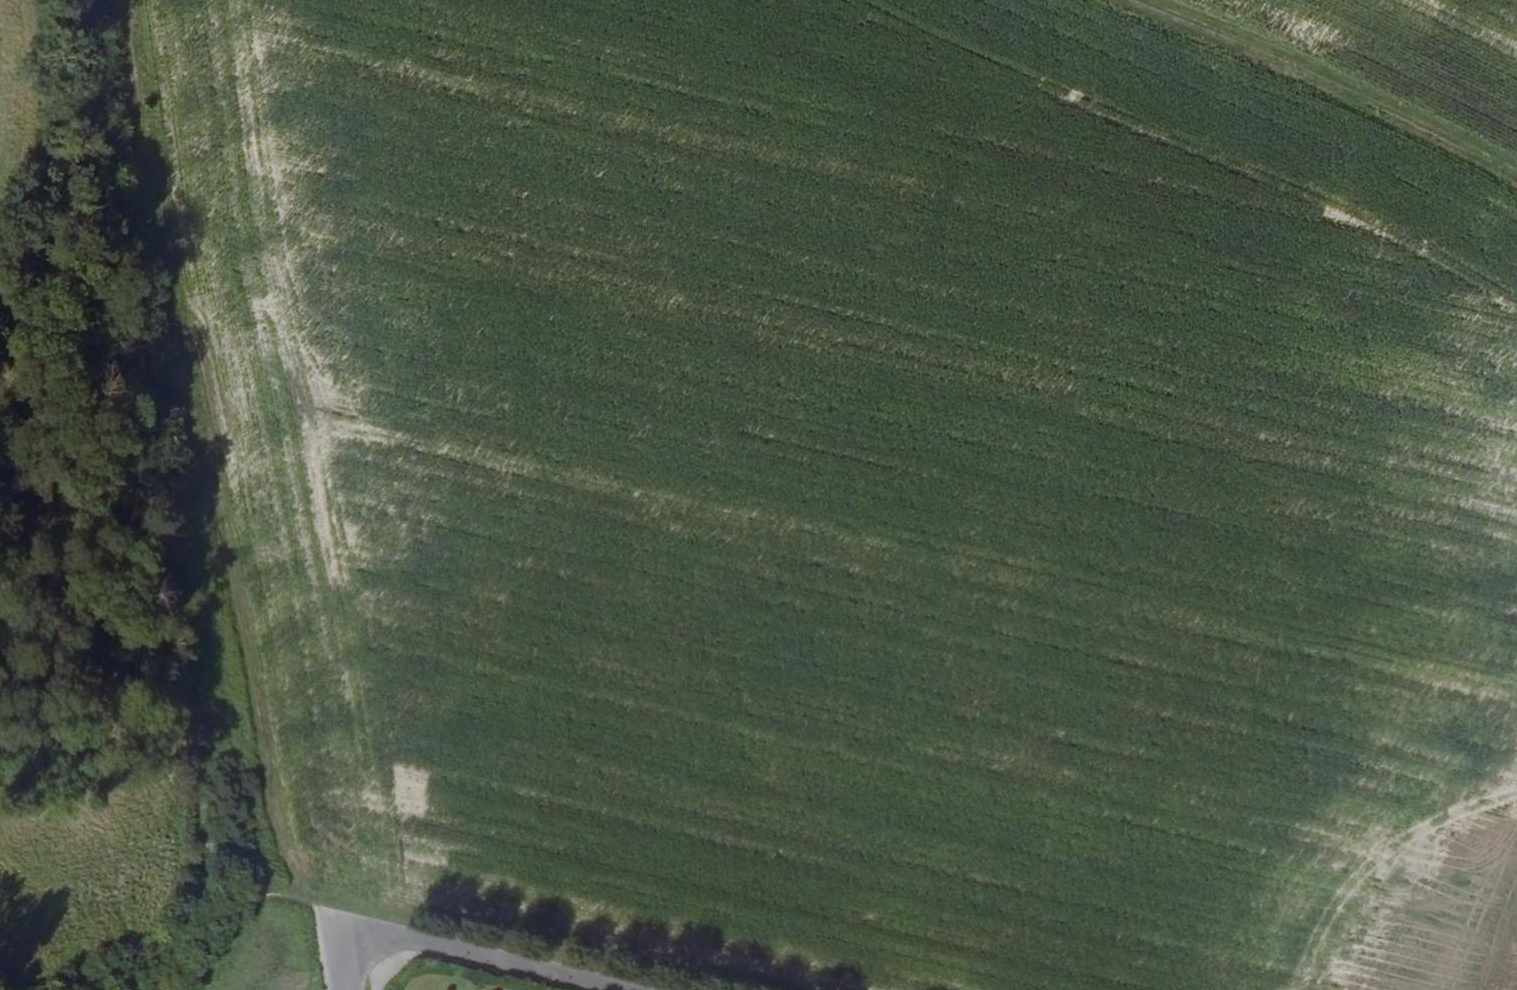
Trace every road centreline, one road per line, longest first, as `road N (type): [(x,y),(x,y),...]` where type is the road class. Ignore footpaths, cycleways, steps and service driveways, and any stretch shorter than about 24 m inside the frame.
road 1 (track): [(349,944),(284,878),(148,0)]
road 2 (track): [(1516,173),(1457,139),(1129,0)]
road 3 (residential): [(607,989),(382,935),(349,944)]

